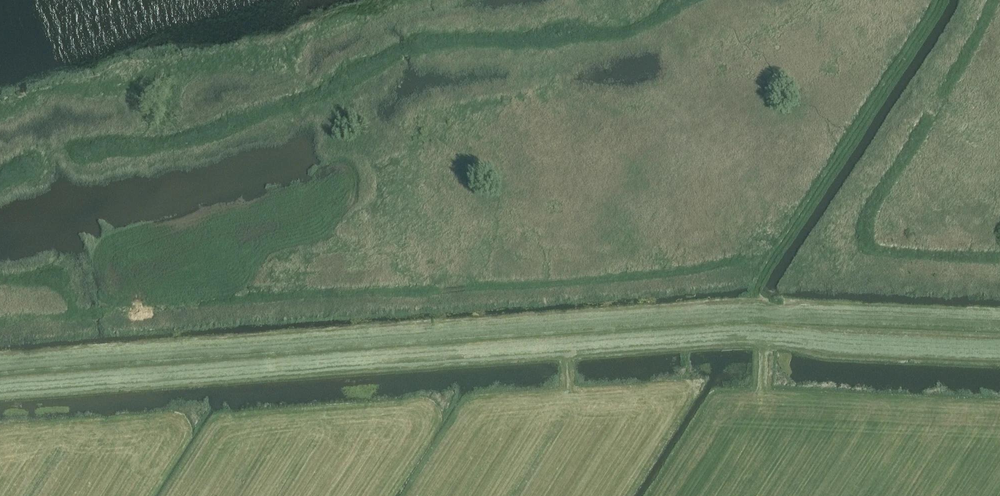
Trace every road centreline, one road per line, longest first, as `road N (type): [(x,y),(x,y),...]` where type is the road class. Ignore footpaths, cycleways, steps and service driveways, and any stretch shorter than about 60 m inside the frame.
road 1 (track): [(999,326),(744,313),(0,370)]
road 2 (track): [(771,264),(242,298),(0,324)]
road 3 (track): [(684,0),(628,33),(412,49),(329,92),(184,144),(69,156),(0,183)]
road 4 (track): [(999,259),(879,250),(862,240),(862,227),(994,0)]
road 5 (track): [(744,313),(941,0)]

